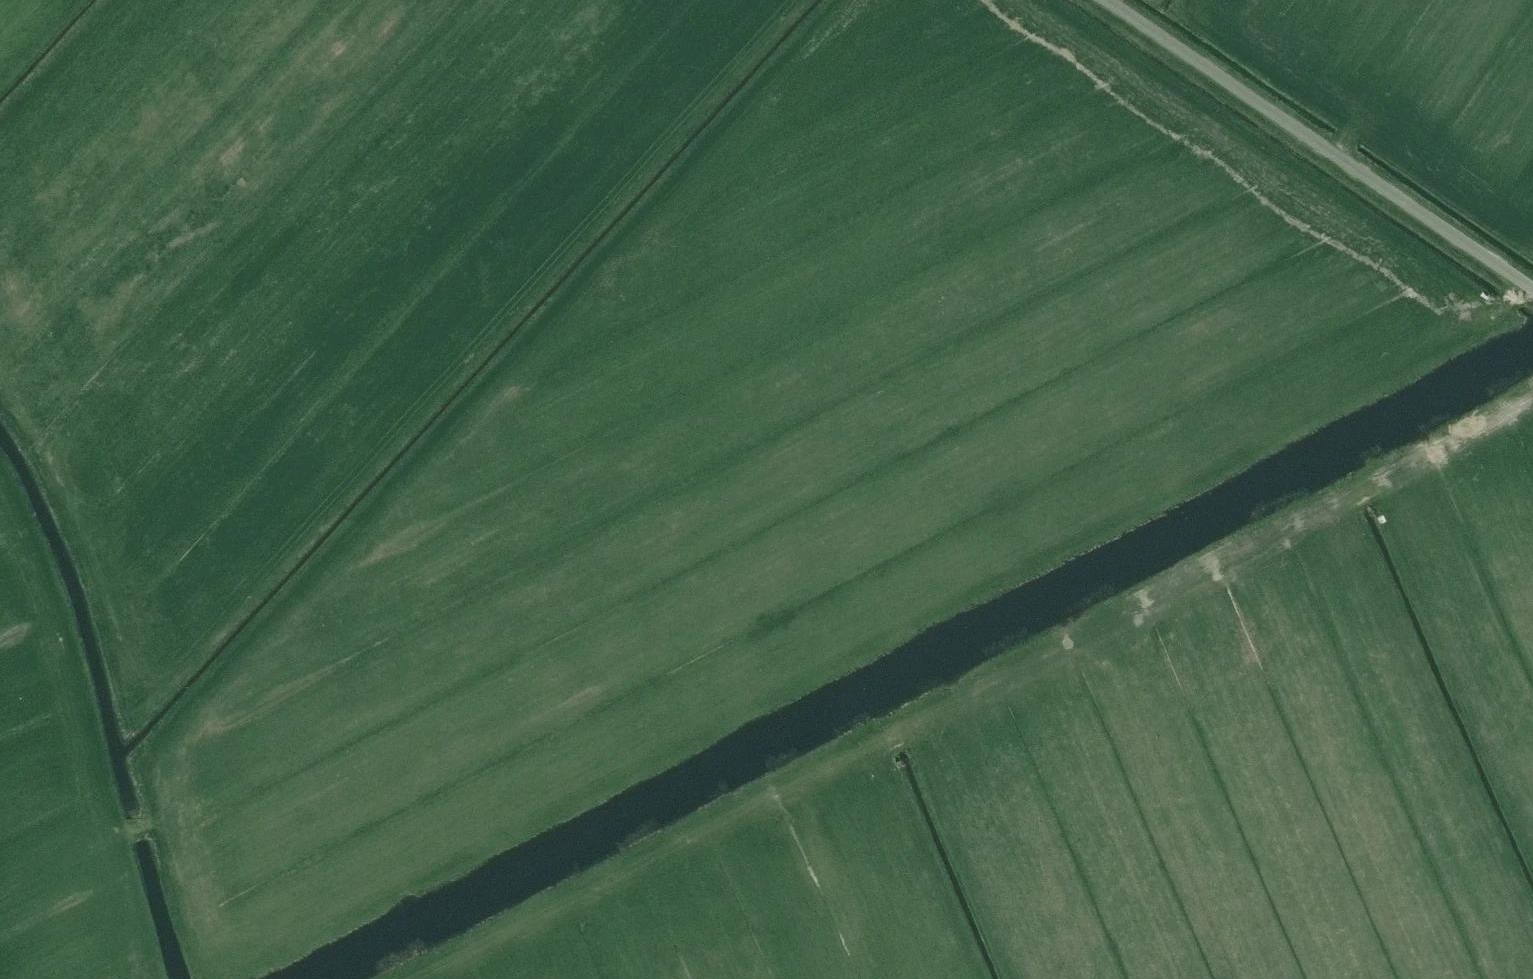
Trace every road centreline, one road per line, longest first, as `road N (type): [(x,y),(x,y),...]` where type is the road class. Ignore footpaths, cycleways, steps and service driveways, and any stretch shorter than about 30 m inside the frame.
road 1 (unclassified): [(1532,288),(1105,0)]

